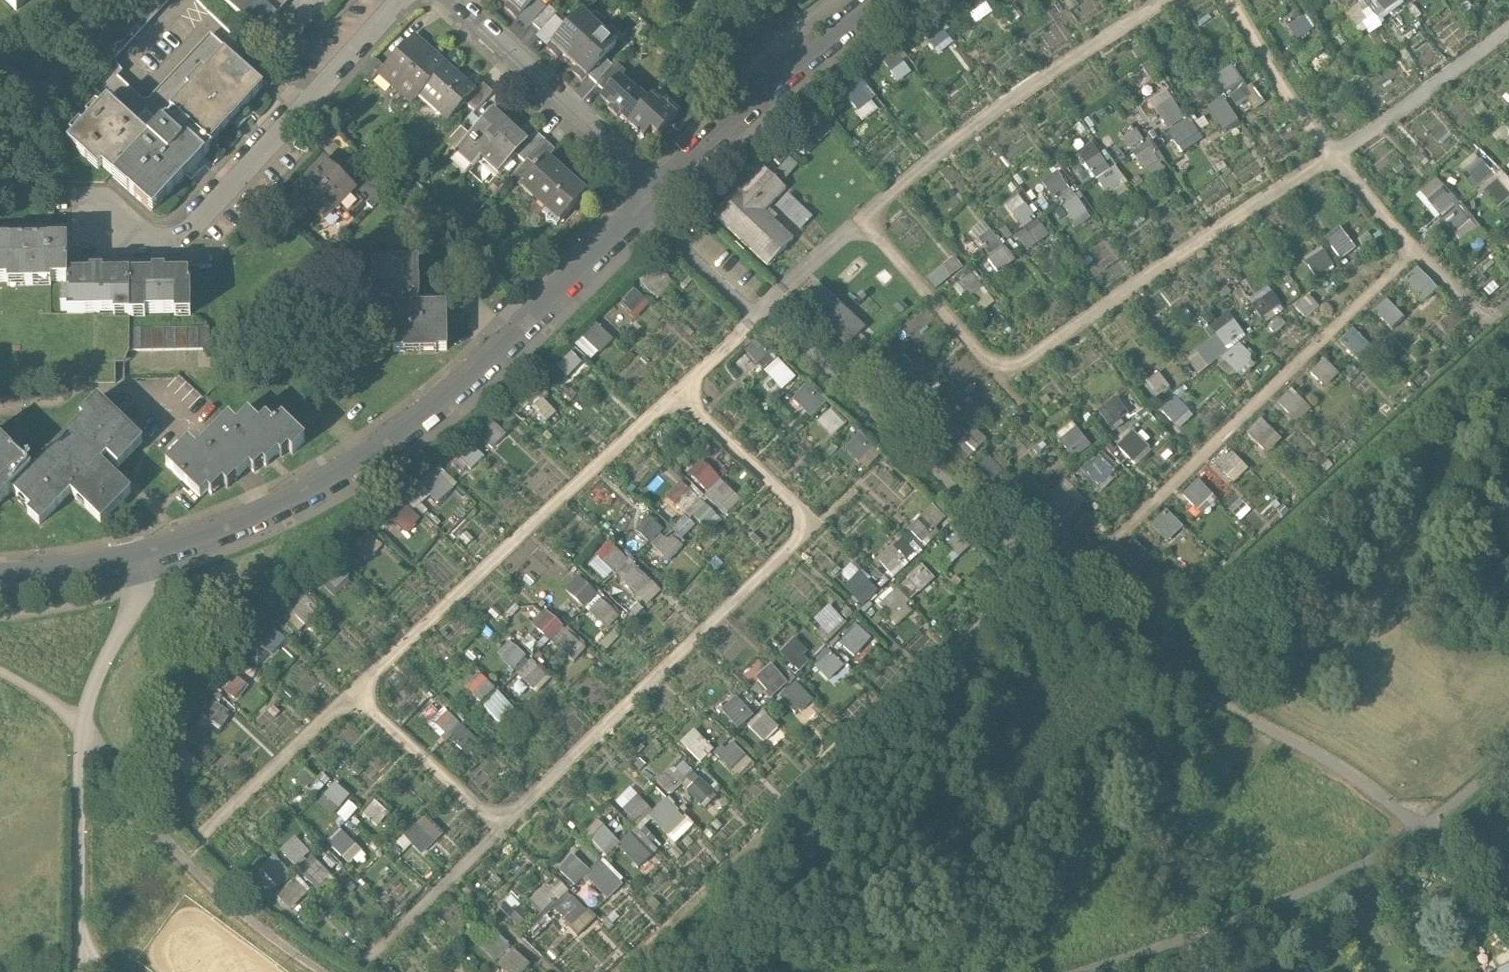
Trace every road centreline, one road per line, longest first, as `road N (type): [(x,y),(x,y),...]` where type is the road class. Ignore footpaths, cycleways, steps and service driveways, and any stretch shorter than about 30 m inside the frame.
road 1 (residential): [(0,579),(144,557),(280,505),(466,379),(662,188)]
road 2 (residential): [(399,0),(191,233),(162,241),(99,237)]
road 3 (residential): [(662,188),(893,0)]
road 4 (residential): [(662,188),(458,0)]

